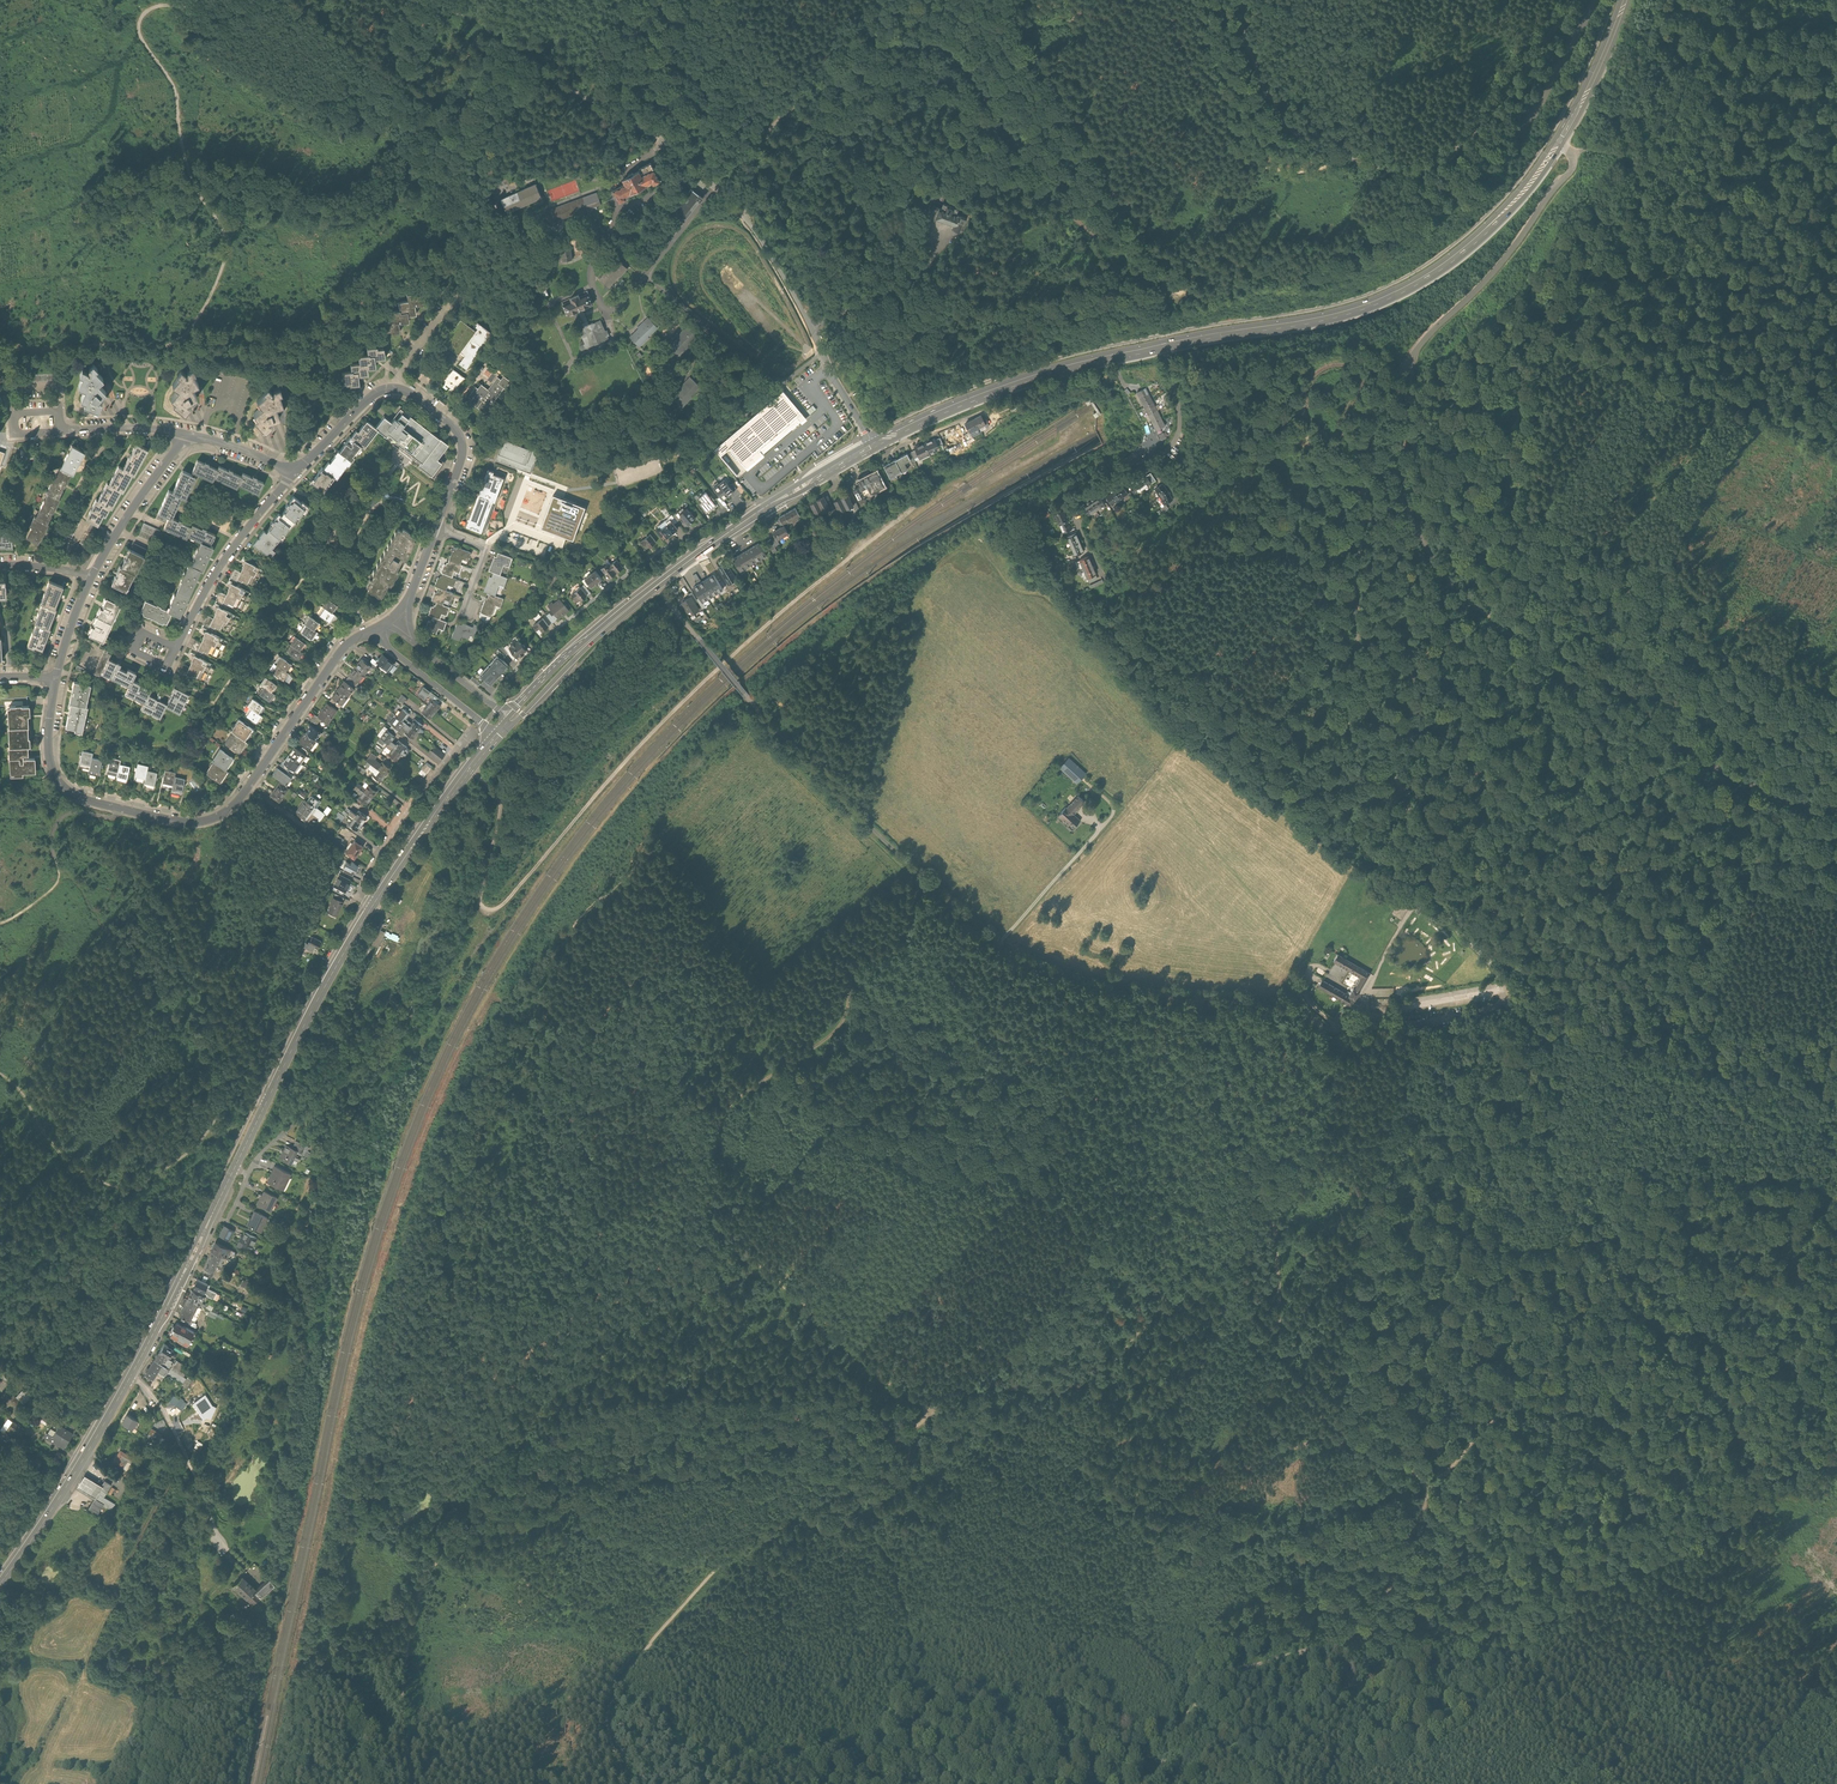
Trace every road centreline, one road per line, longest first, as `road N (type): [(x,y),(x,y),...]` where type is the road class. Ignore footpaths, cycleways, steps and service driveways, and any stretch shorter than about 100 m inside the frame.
road 1 (unclassified): [(1558,143),(1573,155),(1570,173),(1512,253),(1427,337),(1400,378),(1367,461),(1353,597),(1363,682),(1398,783),(1445,910),(1497,975),(1500,1006),(1334,1035),(1289,1011),(1081,982),(999,943)]
road 2 (track): [(1081,436),(976,493),(935,495),(800,600),(680,706),(492,912),(479,903),(499,802),(470,767)]
road 3 (track): [(920,874),(910,931),(860,958),(838,1030),(721,1116),(712,1197),(716,1222),(734,1243),(931,1413)]
road 4 (track): [(402,1686),(421,1591),(458,1543),(679,1470),(768,1462),(857,1475)]
road 5 (track): [(774,123),(842,45),(891,34),(930,40),(962,63),(1074,216),(1163,285),(1182,289)]
road 6 (track): [(109,345),(176,341),(207,302),(227,253),(225,233),(190,174),(176,91),(140,38),(139,21),(160,5),(216,15),(245,0)]
road 7 (residential): [(55,679),(48,742),(65,789),(86,801),(197,821),(244,793),(344,649),(375,630)]
road 8 (unclassified): [(1575,0),(1470,136),(1431,166),(1402,171),(1345,156),(1292,128),(1253,60),(1239,0)]
road 9 (track): [(1167,0),(1223,139),(1254,164),(1298,172),(1365,145),(1421,101),(1463,0)]
road 10 (track): [(1413,353),(1401,467),(1409,507),(1440,568),(1462,592),(1601,669),(1651,707)]
road 11 (primary): [(0,1583),(131,1375),(234,1169)]
road 12 (primary): [(1164,344),(1349,313),(1423,281),(1503,217),(1558,143)]
road 13 (track): [(1426,1487),(1386,1596),(1370,1618),(1339,1640),(1223,1681),(1191,1710),(1159,1766),(1138,1783)]
road 14 (primary): [(766,507),(957,405),(1164,344)]
road 15 (track): [(857,1475),(767,1524),(630,1668),(611,1710),(622,1783)]
road 16 (track): [(931,1413),(983,1388),(1059,1392),(1089,1380),(1109,1367),(1166,1298),(1219,1271),(1244,1234),(1272,1219)]
road 17 (track): [(1270,1211),(1279,1280),(1270,1382),(1278,1437),(1299,1444),(1354,1439),(1410,1465),(1426,1487)]
road 18 (track): [(1573,155),(1610,150),(1631,161),(1650,249),(1690,303),(1765,350),(1836,352)]
road 19 (residential): [(766,507),(752,501),(628,573),(545,639),(489,701)]
road 20 (track): [(1836,1021),(1742,1030),(1682,998),(1564,982),(1503,999)]
road 21 (primary): [(511,718),(622,613),(766,507)]
road 22 (track): [(1182,277),(1126,214),(1013,0)]
road 23 (residential): [(1164,344),(1179,424),(1174,442),(1065,490),(1108,581)]
road 24 (track): [(1836,1636),(1774,1691),(1660,1706),(1566,1783)]
road 25 (residential): [(437,527),(461,460),(461,438),(405,391),(374,395),(293,472)]
road 26 (track): [(993,1783),(1100,1760),(1178,1687),(1257,1664)]
road 27 (primary): [(234,1169),(373,905)]
road 28 (track): [(0,1073),(68,1163),(112,1186),(159,1172),(211,1126)]
road 29 (track): [(920,874),(747,698)]
road 30 (track): [(1198,999),(1214,1107),(1270,1211)]
road 31 (track): [(1651,707),(1716,764),(1781,793),(1836,805)]
road 32 (primary): [(373,905),(497,733)]
road 33 (residential): [(293,472),(224,561),(176,647)]
road 34 (residential): [(469,734),(367,873),(361,893),(373,905)]
road 35 (track): [(1371,448),(1343,434),(1360,383),(1345,364),(1320,369),(1307,384),(1308,439)]
road 36 (track): [(117,808),(63,816),(50,840),(59,880),(0,923)]
road 37 (track): [(1737,7),(1777,54),(1789,140),(1805,161)]
road 38 (residential): [(184,439),(91,578)]
road 39 (track): [(286,1131),(411,1024)]
road 40 (track): [(1601,669),(1622,623),(1691,568),(1715,560)]
road 41 (track): [(434,0),(504,27),(570,86)]
road 42 (unclassified): [(375,630),(497,733)]
road 43 (primary): [(1558,143),(1625,0)]
road 44 (track): [(1270,1211),(1313,1156),(1328,1075)]
road 45 (track): [(657,138),(653,113),(595,6)]
road 46 (track): [(659,592),(747,698)]
road 47 (track): [(1369,1033),(1366,1002),(1412,908)]
road 48 (residential): [(184,439),(152,430),(62,432)]
road 49 (residential): [(62,432),(12,435),(11,414),(61,411)]

